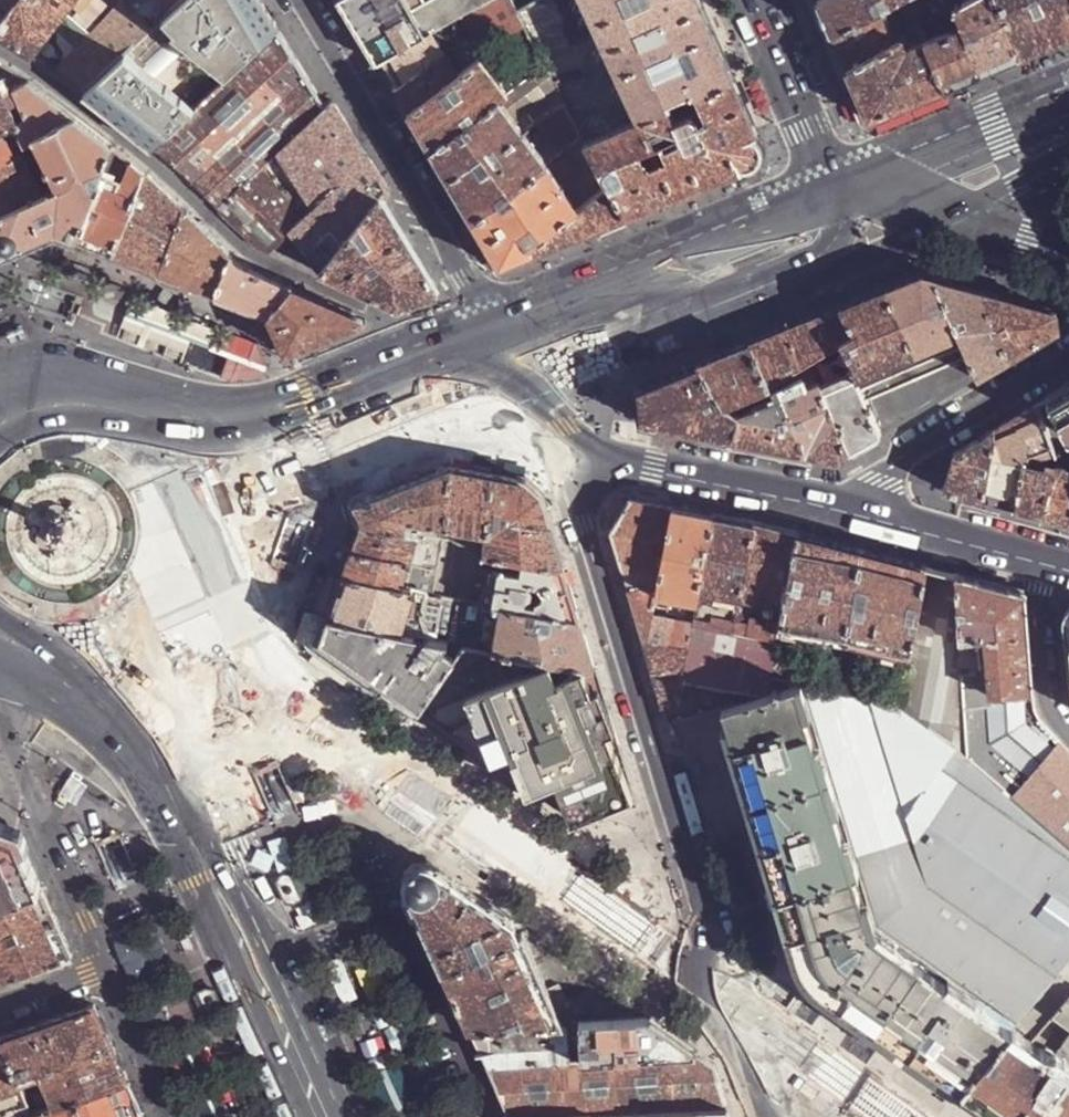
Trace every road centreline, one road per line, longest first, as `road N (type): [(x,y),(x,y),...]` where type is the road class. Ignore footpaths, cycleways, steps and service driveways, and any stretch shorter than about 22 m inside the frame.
road 1 (secondary): [(274,957),(191,774),(183,736),(209,541),(236,484),(268,450),(305,426),(481,350)]
road 2 (residential): [(709,935),(586,524),(603,456)]
road 3 (residential): [(504,340),(304,0)]
road 4 (residential): [(497,1116),(404,906),(274,957)]
road 5 (residential): [(988,1116),(773,960),(709,935)]
road 6 (residential): [(829,500),(1068,351)]
road 7 (residential): [(175,1116),(114,976),(0,1014)]
road 8 (secondary): [(1068,105),(833,184)]
road 9 (residential): [(603,456),(829,500)]
road 10 (residential): [(829,500),(1039,556)]
road 11 (secondary): [(504,340),(705,258)]
road 12 (secondary): [(833,184),(753,0)]
road 13 (residential): [(1039,556),(1051,692),(1068,728)]
road 14 (secondary): [(320,1116),(294,1058),(291,993),(274,957)]
road 15 (residential): [(481,350),(603,456)]
road 16 (residential): [(760,1088),(709,935)]
road 17 (secondary): [(833,184),(705,258)]
road 18 (secondary): [(943,221),(1068,159)]
road 19 (secondary): [(943,221),(1068,259)]
road 20 (secondary): [(822,264),(943,221)]

